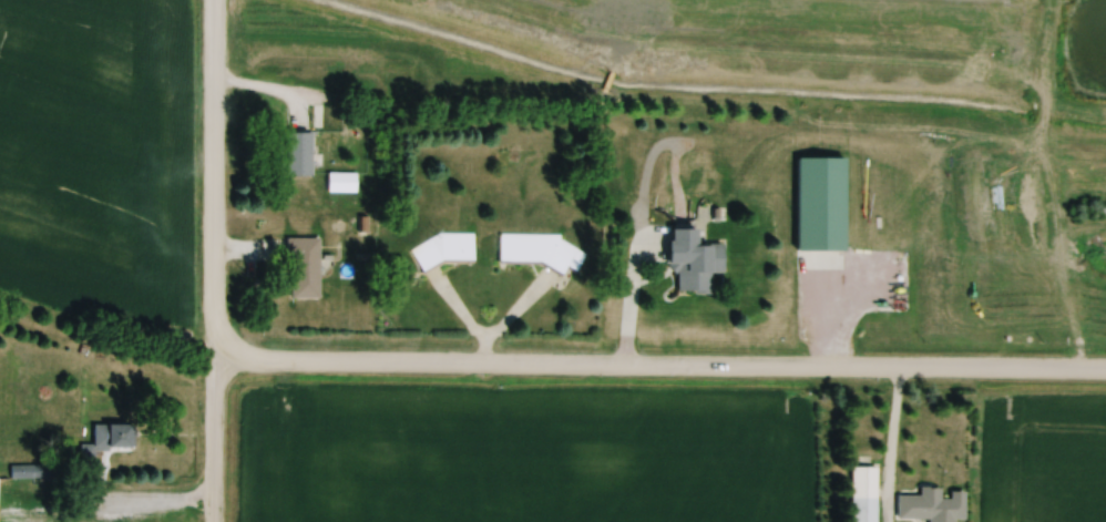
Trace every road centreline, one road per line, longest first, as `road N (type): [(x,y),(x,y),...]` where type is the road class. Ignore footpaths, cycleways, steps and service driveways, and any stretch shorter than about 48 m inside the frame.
road 1 (residential): [(1105,365),(221,357)]
road 2 (tertiary): [(216,521),(220,0)]

